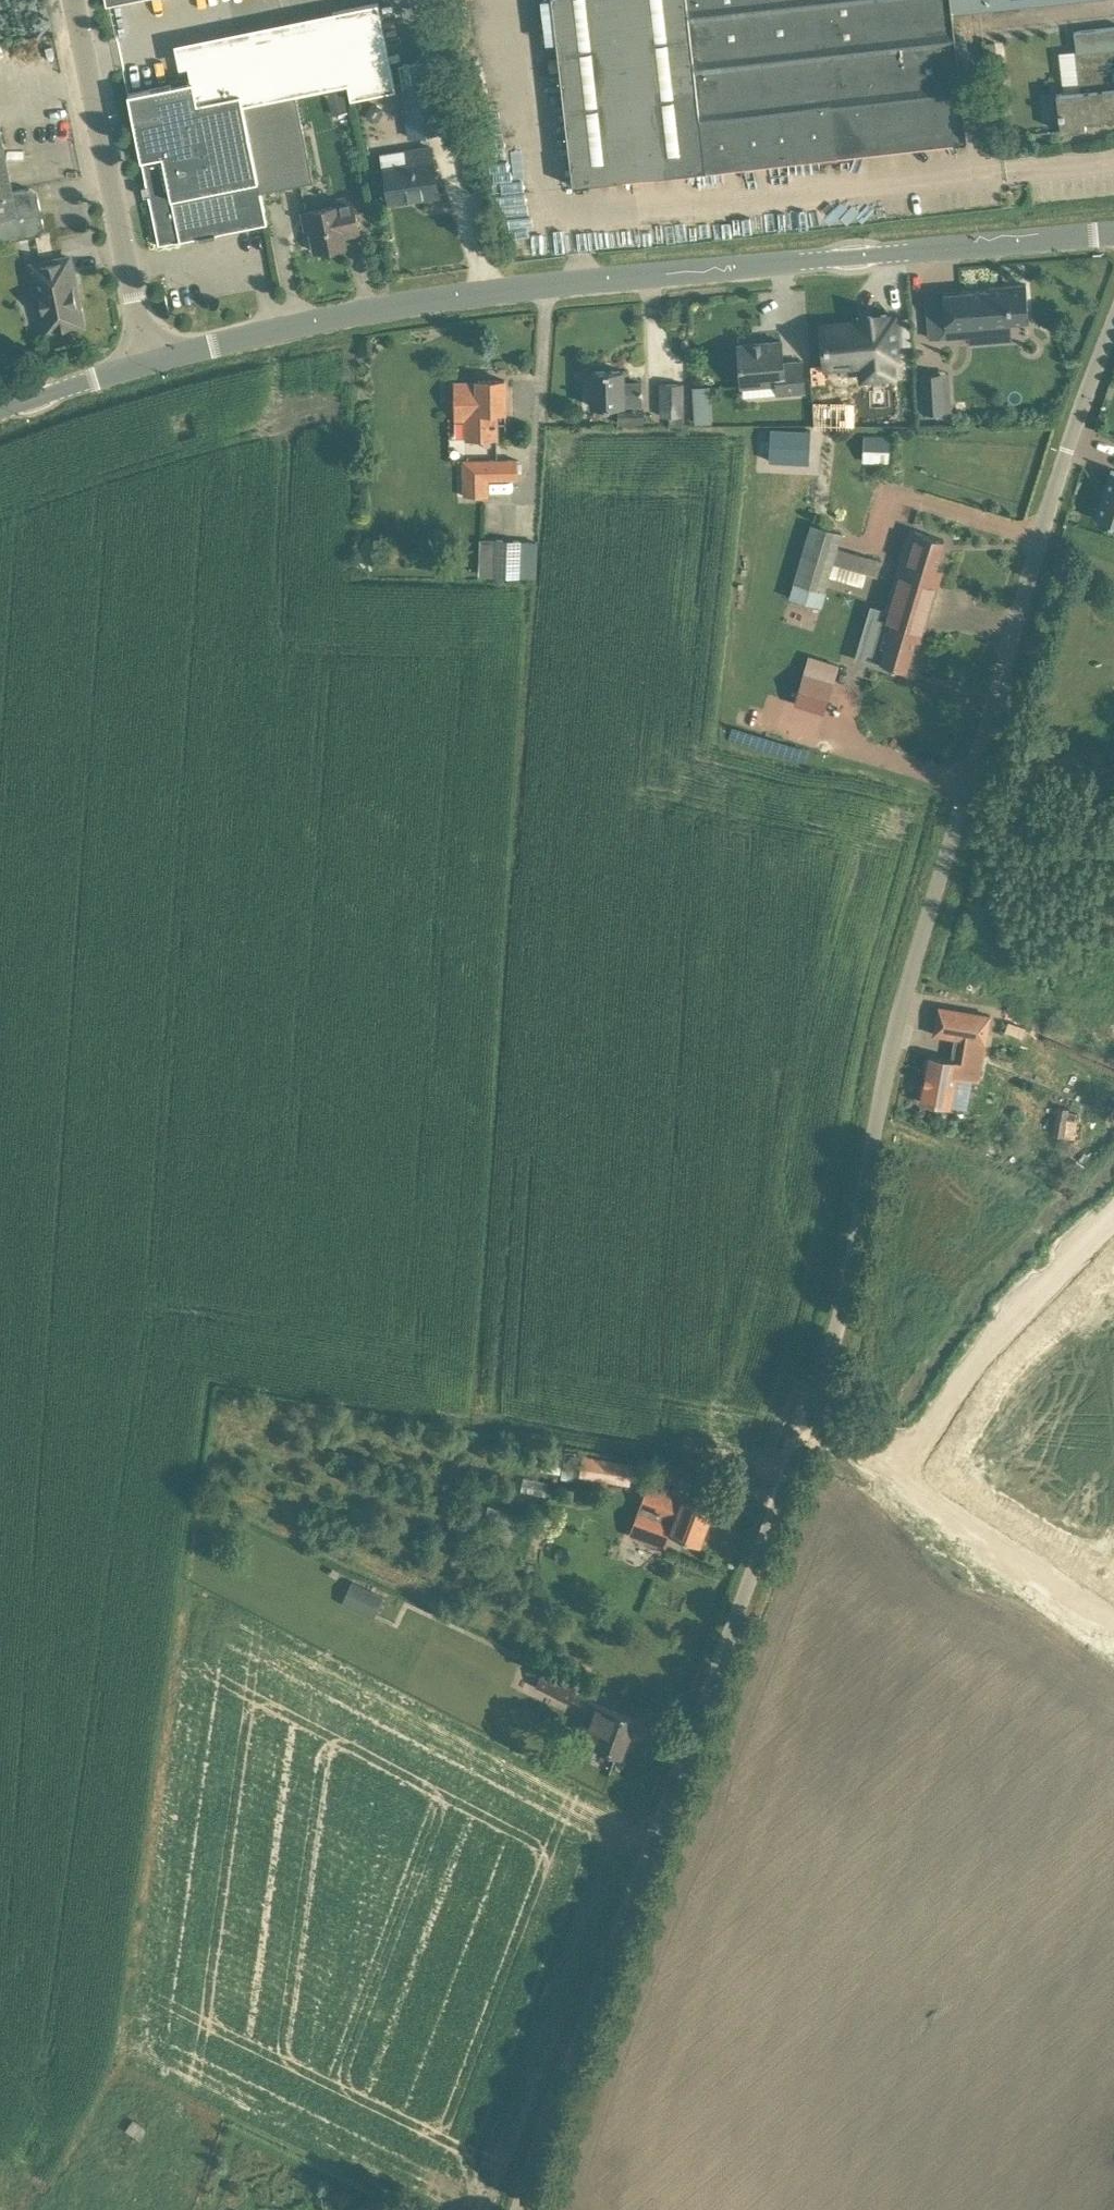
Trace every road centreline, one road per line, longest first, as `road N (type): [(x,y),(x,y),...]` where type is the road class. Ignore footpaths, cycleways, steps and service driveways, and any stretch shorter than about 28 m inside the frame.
road 1 (unclassified): [(521,2209),(739,1643),(842,1342),(869,1244),(909,977),(1069,448),(1113,327)]
road 2 (tertiary): [(149,363),(324,319),(550,282),(1113,235)]
road 3 (residential): [(1113,1610),(919,1480),(910,1457),(922,1429),(1021,1311),(1113,1217)]
road 4 (unclassified): [(149,363),(78,0)]
road 5 (tertiary): [(0,412),(149,363)]

